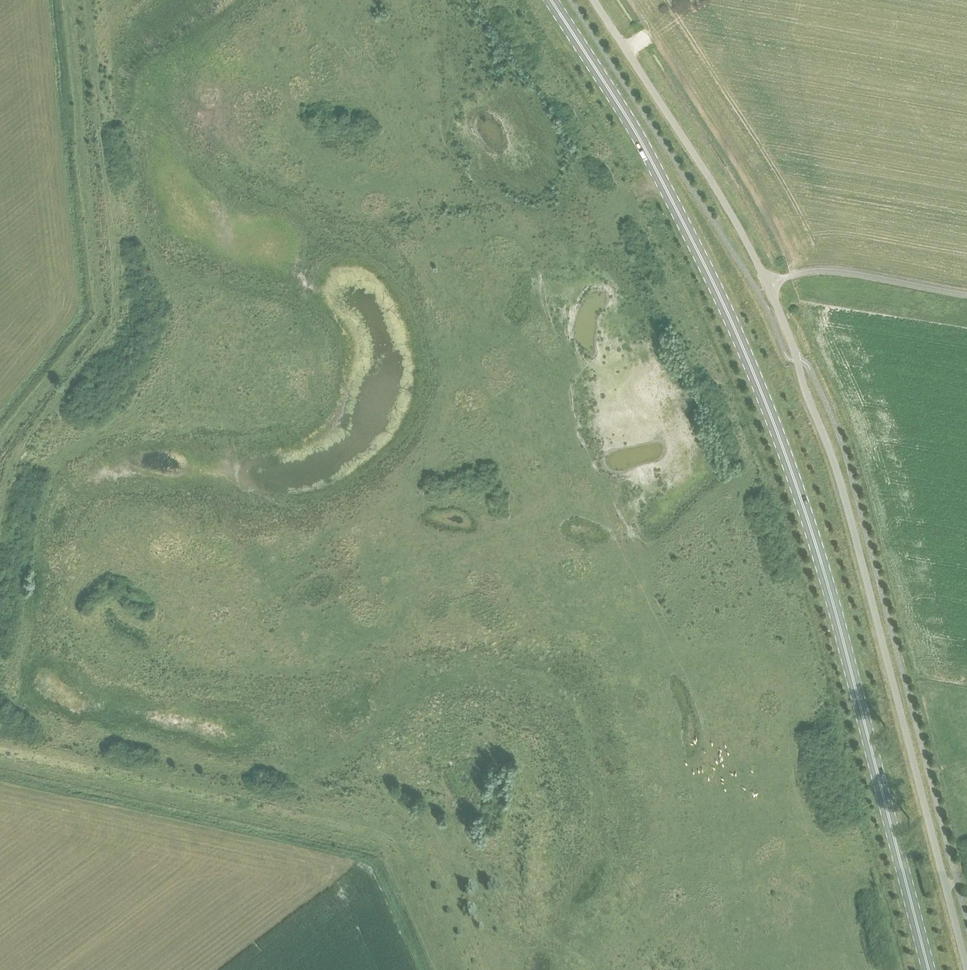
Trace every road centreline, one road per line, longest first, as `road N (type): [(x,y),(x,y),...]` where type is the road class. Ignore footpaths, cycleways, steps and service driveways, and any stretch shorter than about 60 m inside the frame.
road 1 (primary): [(928,969),(848,661),(771,415),(640,138),(551,0)]
road 2 (unclassified): [(966,964),(861,555),(791,339),(723,199),(594,0)]

